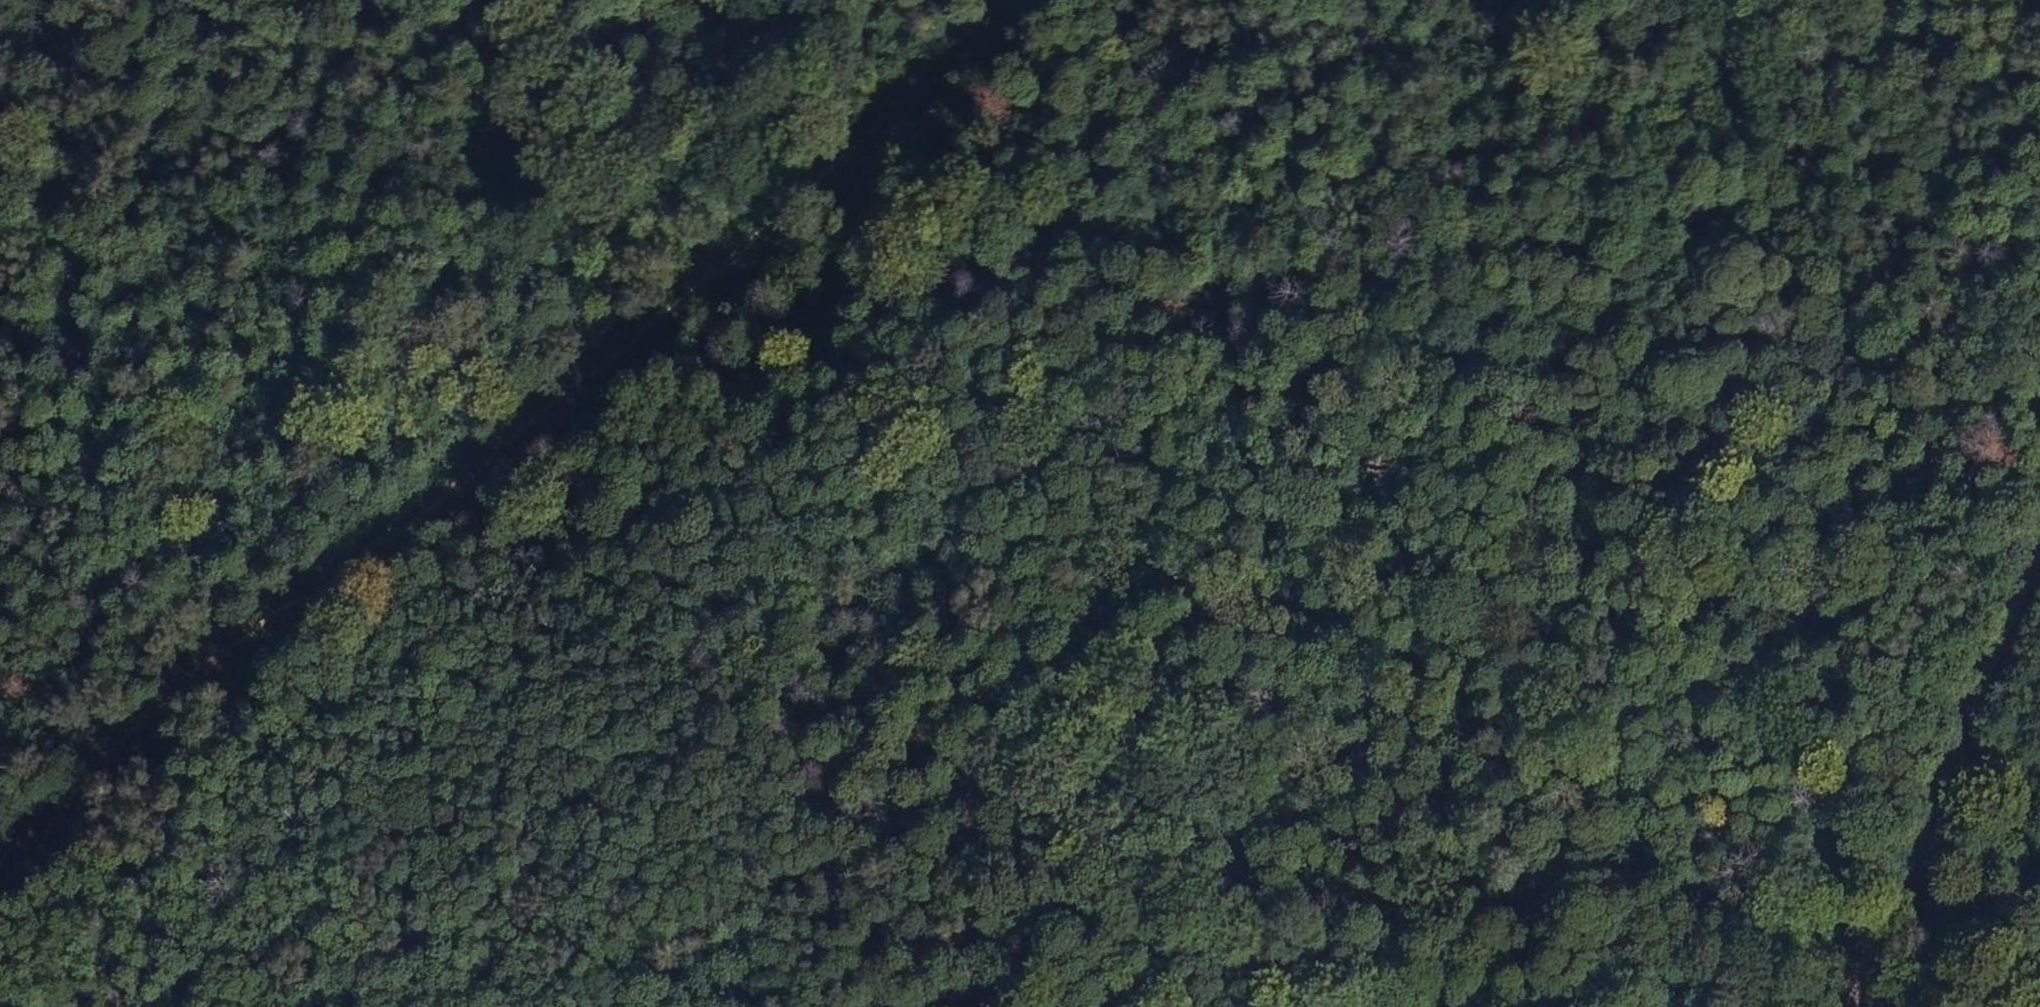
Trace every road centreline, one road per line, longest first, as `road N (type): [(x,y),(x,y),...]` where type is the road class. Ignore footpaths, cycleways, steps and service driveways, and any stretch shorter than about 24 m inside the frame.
road 1 (track): [(0,88),(489,366)]
road 2 (track): [(2039,549),(1858,1006)]

